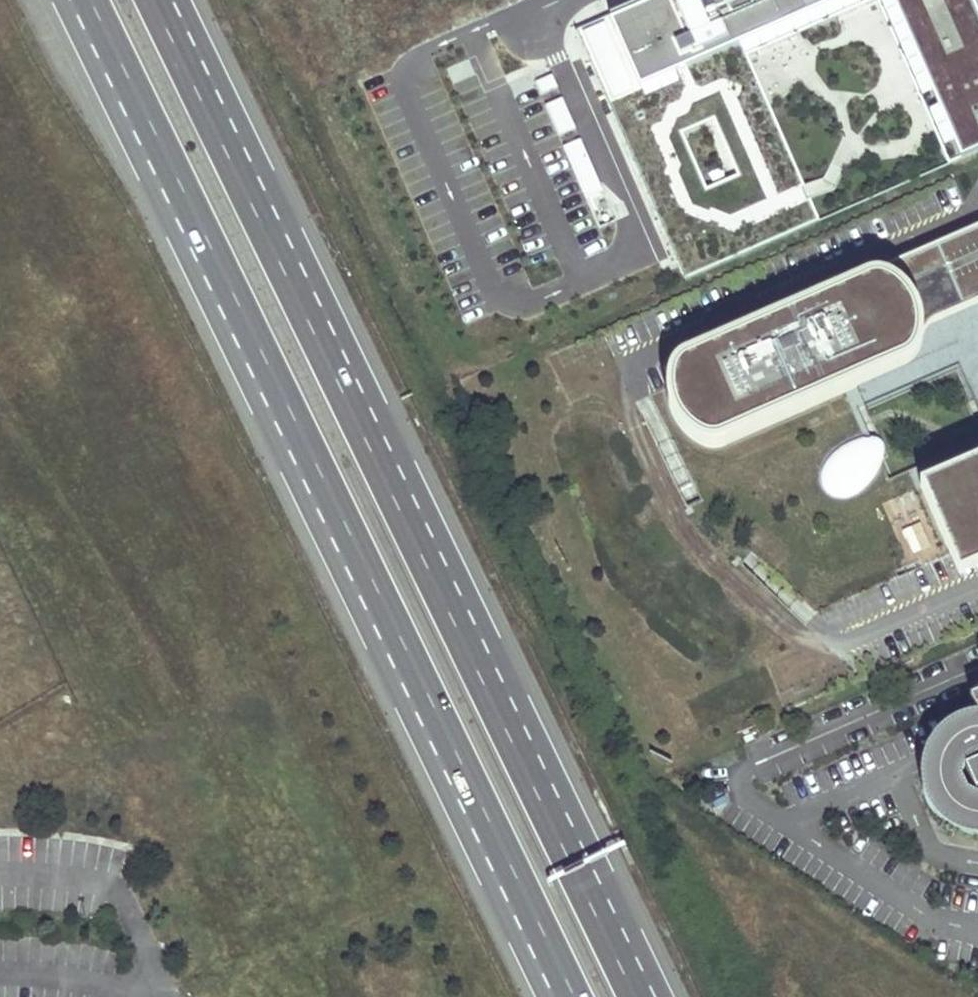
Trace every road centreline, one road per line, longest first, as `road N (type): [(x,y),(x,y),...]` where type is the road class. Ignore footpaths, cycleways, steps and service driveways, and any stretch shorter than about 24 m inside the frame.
road 1 (trunk): [(80,0),(572,996)]
road 2 (trunk): [(643,996),(167,0)]

